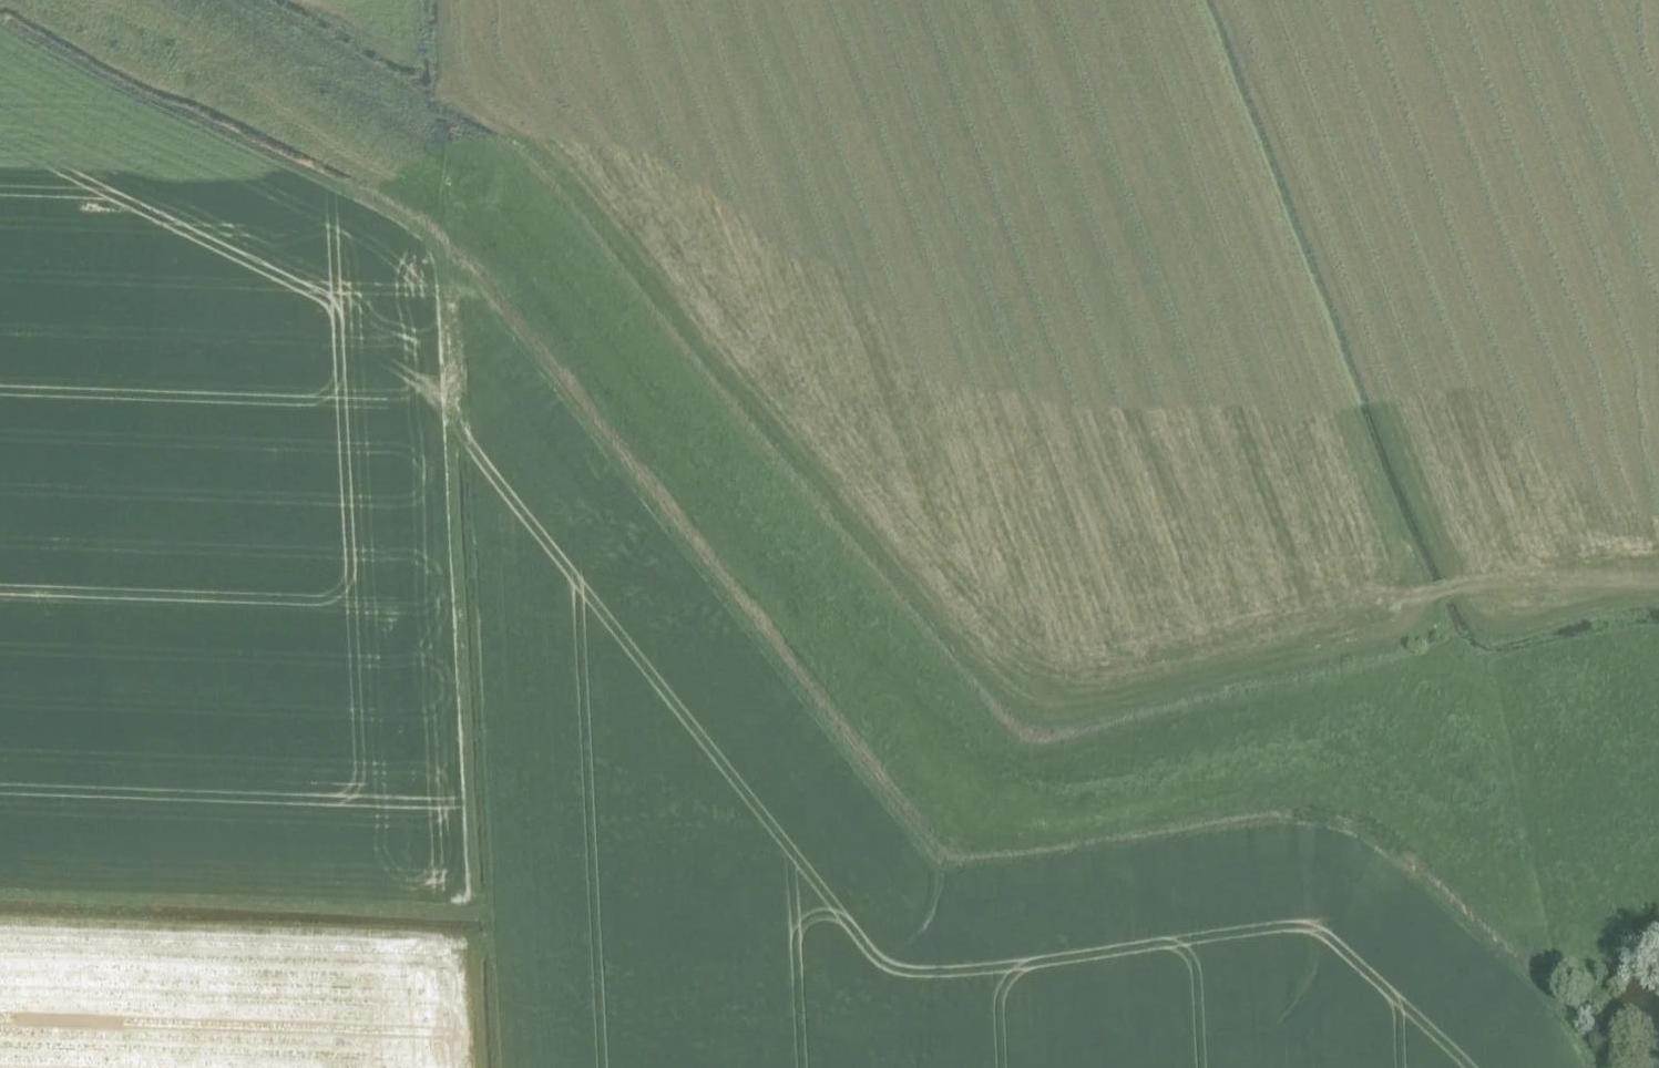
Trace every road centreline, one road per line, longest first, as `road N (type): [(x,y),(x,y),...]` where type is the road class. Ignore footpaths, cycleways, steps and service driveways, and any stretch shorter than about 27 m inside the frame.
road 1 (track): [(1008,671),(1079,688),(1357,621),(1475,578),(1658,572)]

